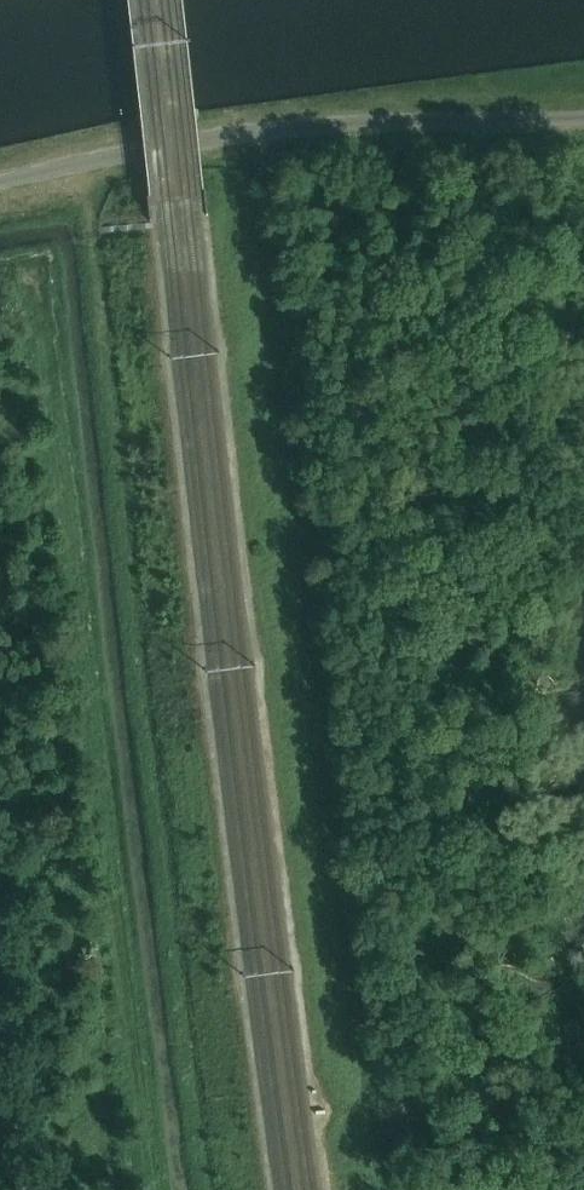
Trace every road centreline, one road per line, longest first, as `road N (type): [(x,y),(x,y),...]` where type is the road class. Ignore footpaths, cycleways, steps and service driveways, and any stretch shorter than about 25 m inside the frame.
road 1 (unclassified): [(0,179),(301,127),(583,120)]
road 2 (unclassified): [(21,1189),(0,1067)]

